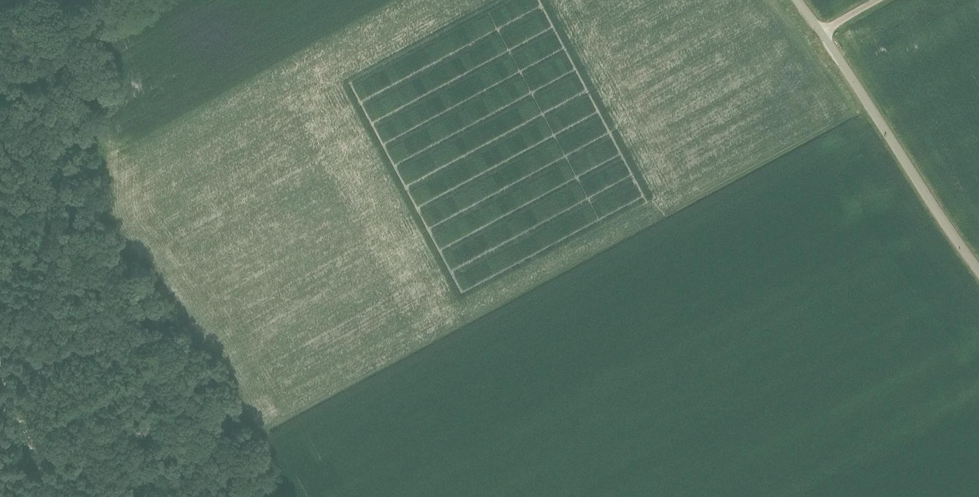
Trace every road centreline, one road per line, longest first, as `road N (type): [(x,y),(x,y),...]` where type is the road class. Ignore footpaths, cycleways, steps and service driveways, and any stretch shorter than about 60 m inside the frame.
road 1 (unclassified): [(978,270),(822,32)]
road 2 (track): [(54,496),(11,384)]

